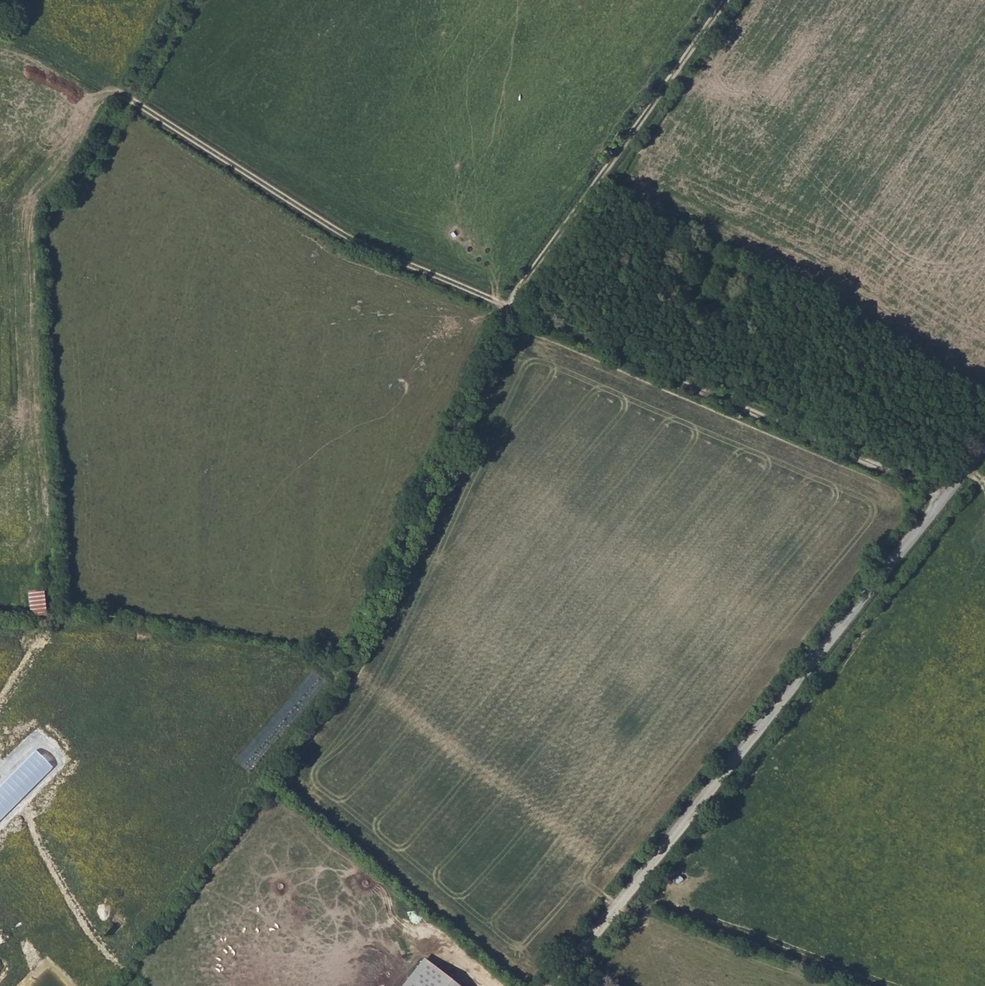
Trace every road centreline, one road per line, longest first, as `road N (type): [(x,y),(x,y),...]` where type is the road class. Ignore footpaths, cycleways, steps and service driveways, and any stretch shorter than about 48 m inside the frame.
road 1 (track): [(943,497),(353,242),(135,104)]
road 2 (unclassified): [(555,985),(984,445)]
road 3 (track): [(511,306),(728,0)]

